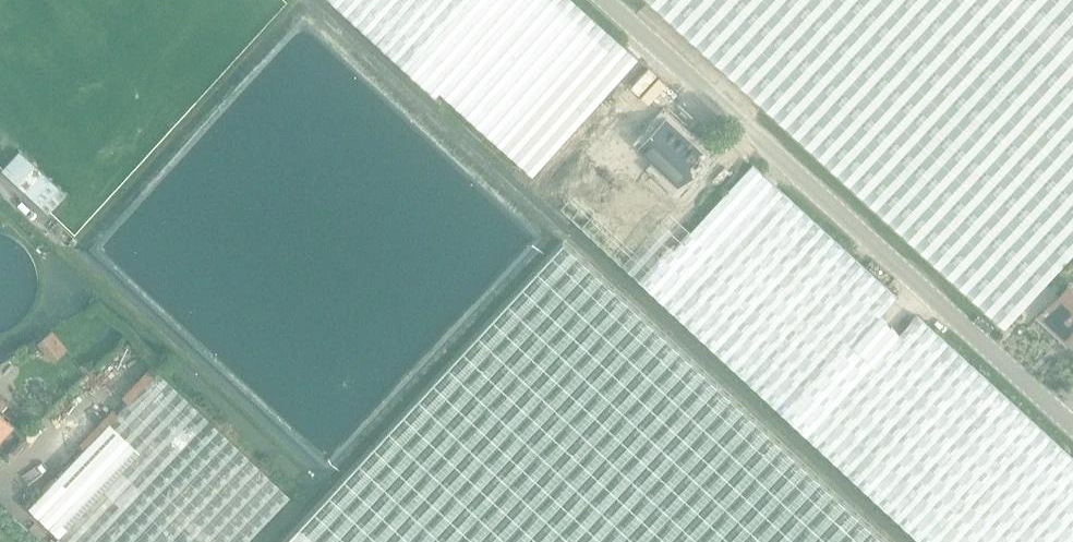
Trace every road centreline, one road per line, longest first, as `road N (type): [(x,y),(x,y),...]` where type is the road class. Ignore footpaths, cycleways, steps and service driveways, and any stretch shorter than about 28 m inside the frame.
road 1 (unclassified): [(1072,419),(613,0)]

